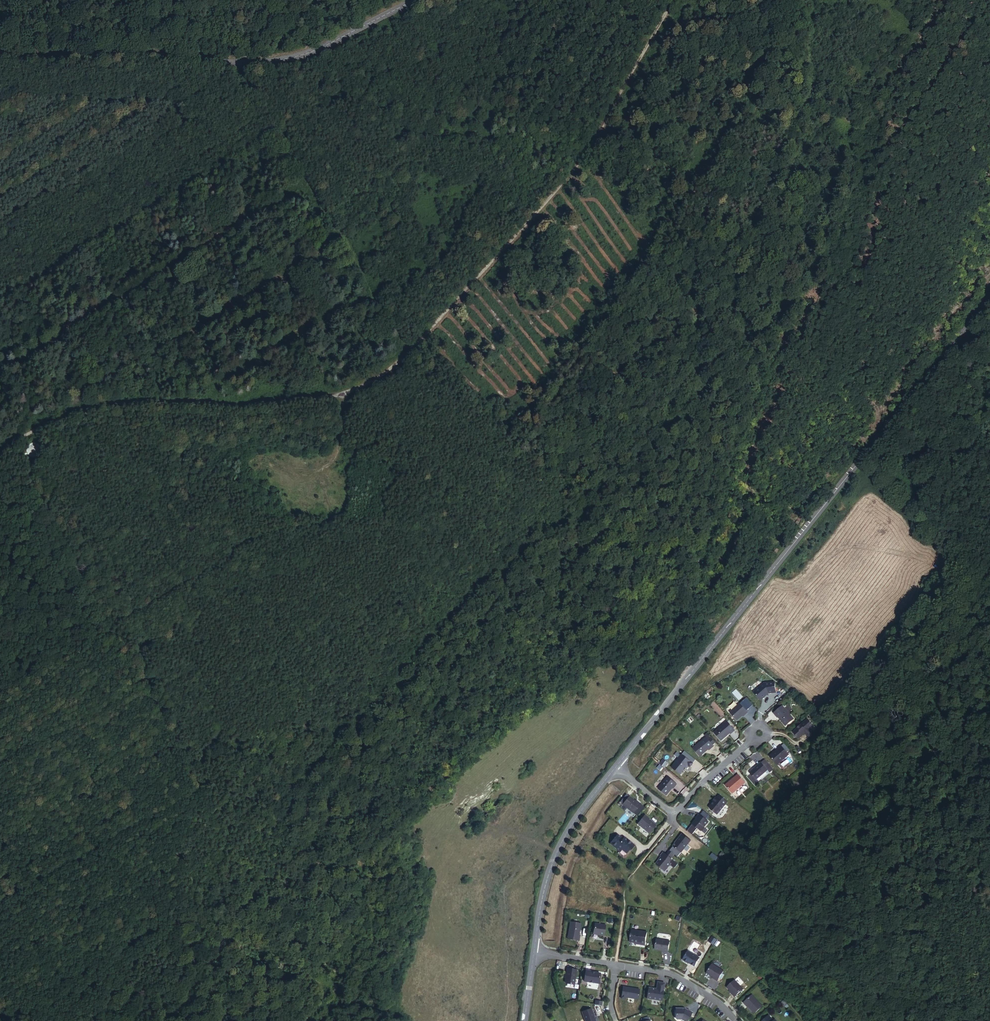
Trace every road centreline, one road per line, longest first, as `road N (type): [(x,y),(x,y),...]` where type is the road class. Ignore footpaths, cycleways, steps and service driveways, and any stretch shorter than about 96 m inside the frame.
road 1 (tertiary): [(671,697),(989,297)]
road 2 (tertiary): [(412,0),(345,36),(274,59),(30,56),(0,49)]
road 3 (track): [(989,682),(945,720),(929,714),(989,587)]
road 4 (tertiary): [(615,768),(555,856),(534,952)]
road 5 (residential): [(615,768),(672,811),(759,733)]
road 6 (residential): [(616,965),(670,974),(736,1020)]

